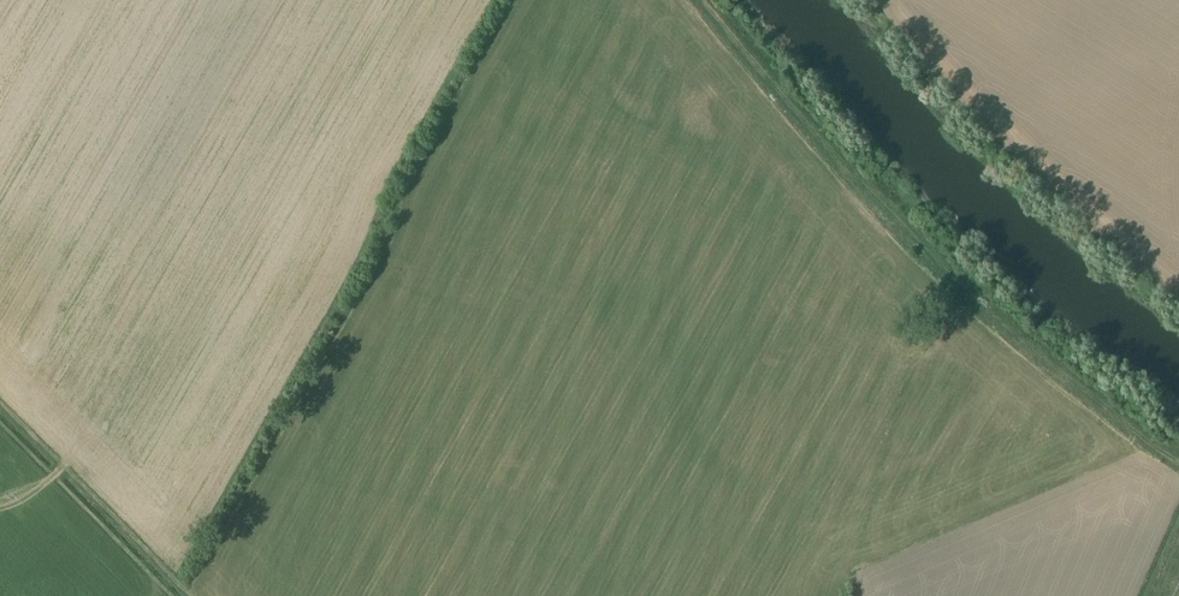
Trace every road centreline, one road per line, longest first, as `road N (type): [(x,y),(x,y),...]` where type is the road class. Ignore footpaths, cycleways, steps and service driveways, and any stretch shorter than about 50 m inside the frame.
road 1 (track): [(1178,461),(1044,366),(701,0)]

